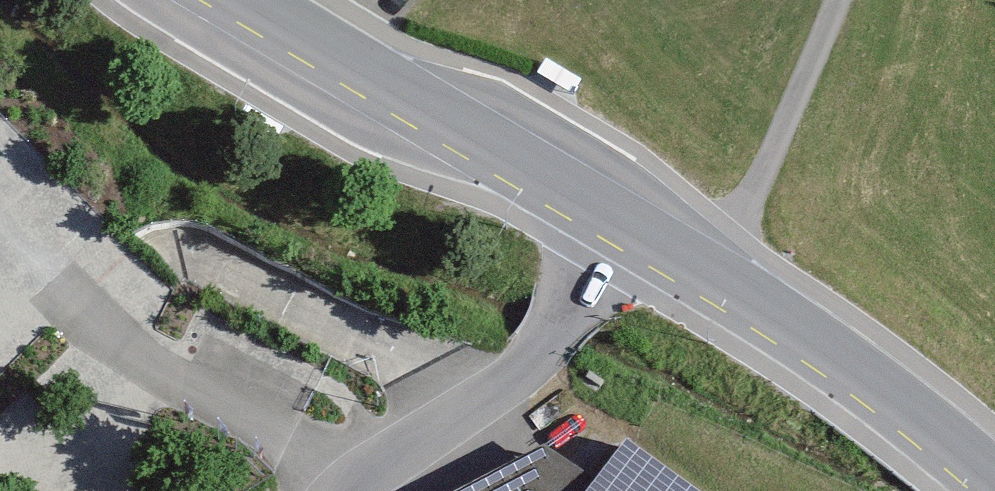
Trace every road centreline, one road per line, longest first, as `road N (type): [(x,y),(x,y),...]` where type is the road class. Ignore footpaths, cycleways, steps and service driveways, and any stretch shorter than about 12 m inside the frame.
road 1 (secondary): [(615,217),(800,330),(994,483)]
road 2 (secondary): [(257,0),(615,217)]
road 3 (residential): [(350,490),(358,475),(528,378),(615,217)]

